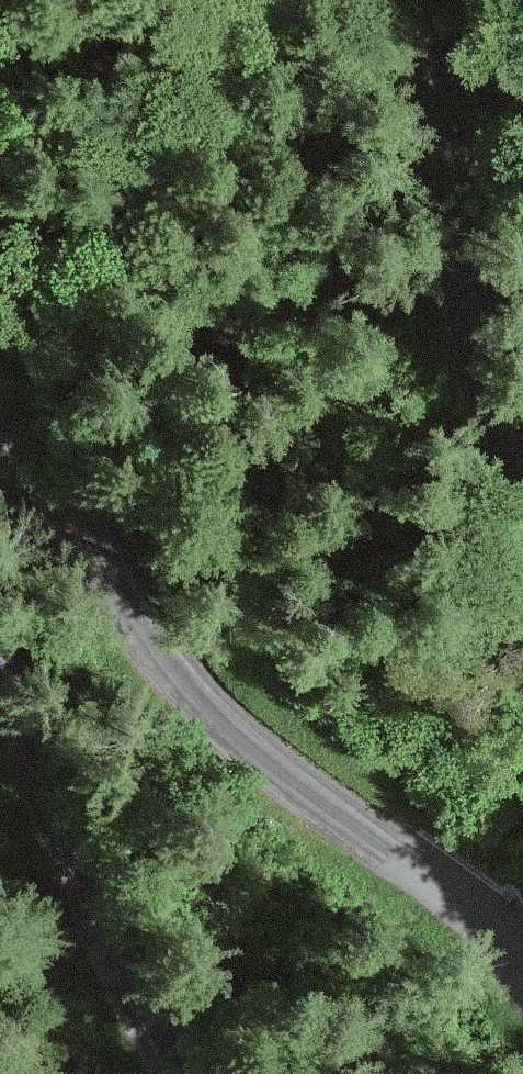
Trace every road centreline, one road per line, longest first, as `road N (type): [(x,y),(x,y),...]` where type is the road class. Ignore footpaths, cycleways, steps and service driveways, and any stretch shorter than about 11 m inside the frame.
road 1 (tertiary): [(0,434),(40,459),(112,588),(178,673),(244,741),(463,906),(522,977)]
road 2 (tertiary): [(522,452),(481,294),(441,66),(420,0)]
road 3 (tertiary): [(171,1073),(54,826),(0,679)]

